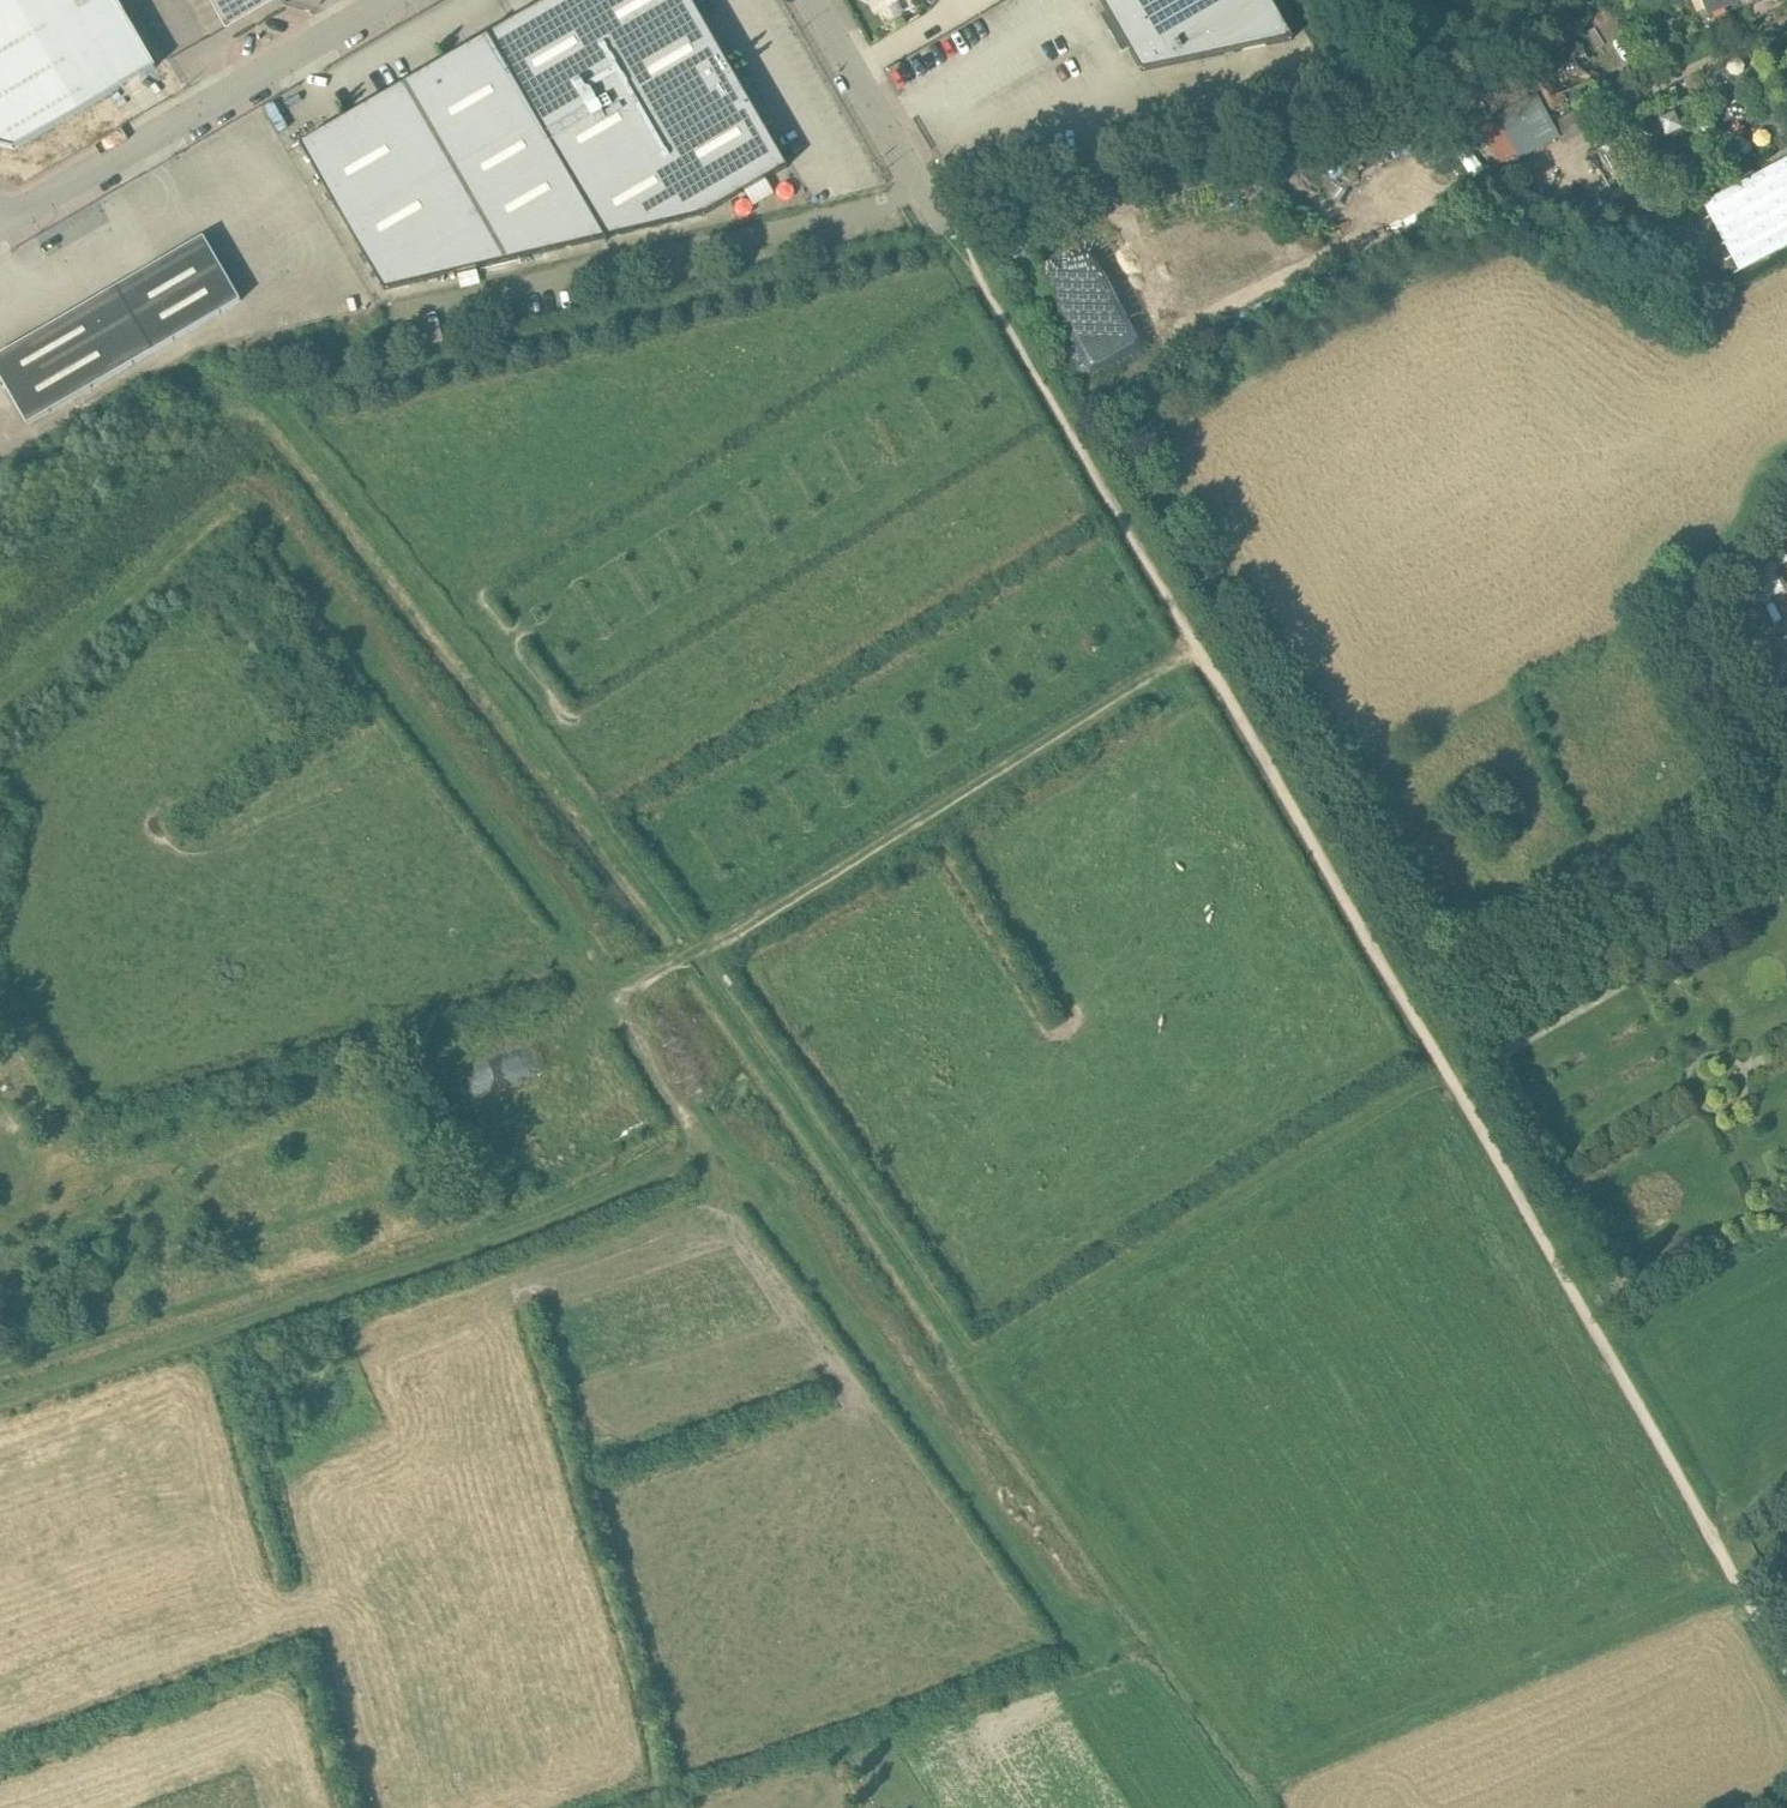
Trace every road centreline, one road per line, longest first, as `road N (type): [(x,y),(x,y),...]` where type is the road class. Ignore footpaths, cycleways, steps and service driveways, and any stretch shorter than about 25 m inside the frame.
road 1 (track): [(1786,1679),(1191,650)]
road 2 (track): [(1191,650),(924,200)]
road 3 (unclassified): [(0,202),(28,213),(387,0)]
road 4 (track): [(1427,1047),(1786,850)]
road 5 (unclassified): [(924,200),(809,0)]

